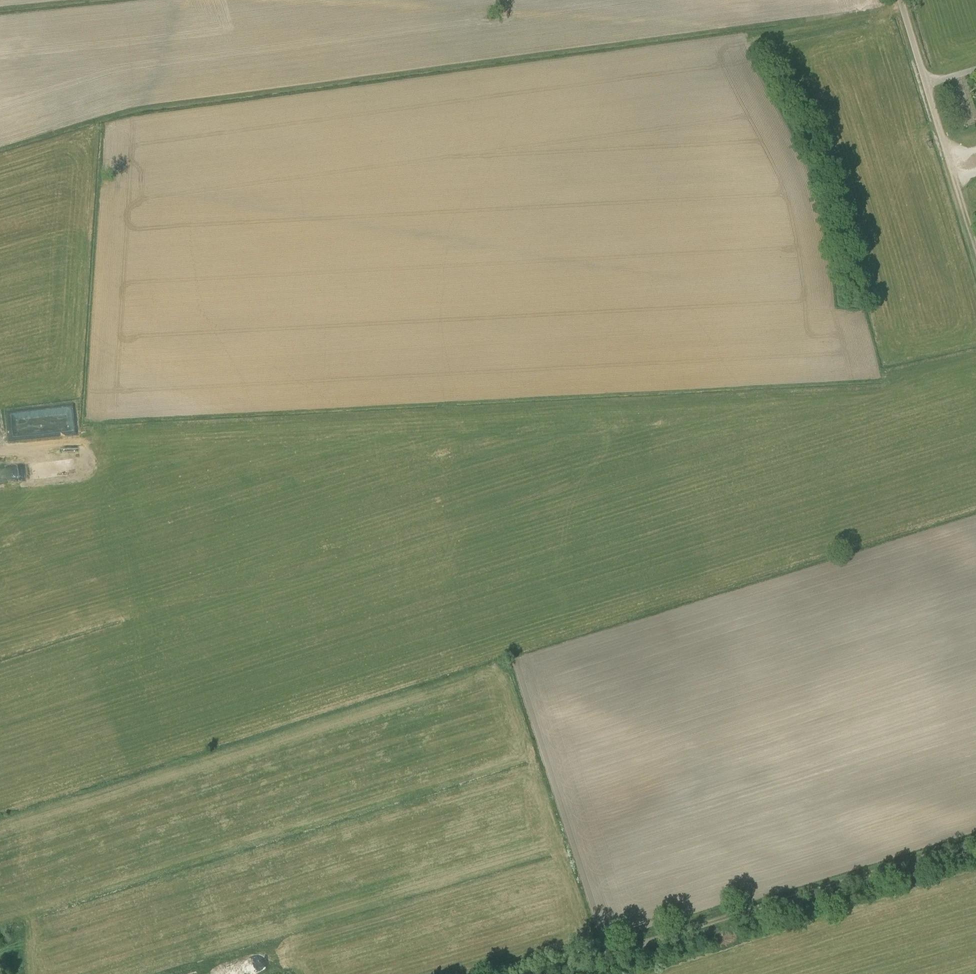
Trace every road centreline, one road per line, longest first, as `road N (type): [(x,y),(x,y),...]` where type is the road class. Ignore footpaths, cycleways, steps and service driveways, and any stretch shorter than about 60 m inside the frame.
road 1 (unclassified): [(543,973),(975,840)]
road 2 (unclassified): [(975,252),(899,0)]

